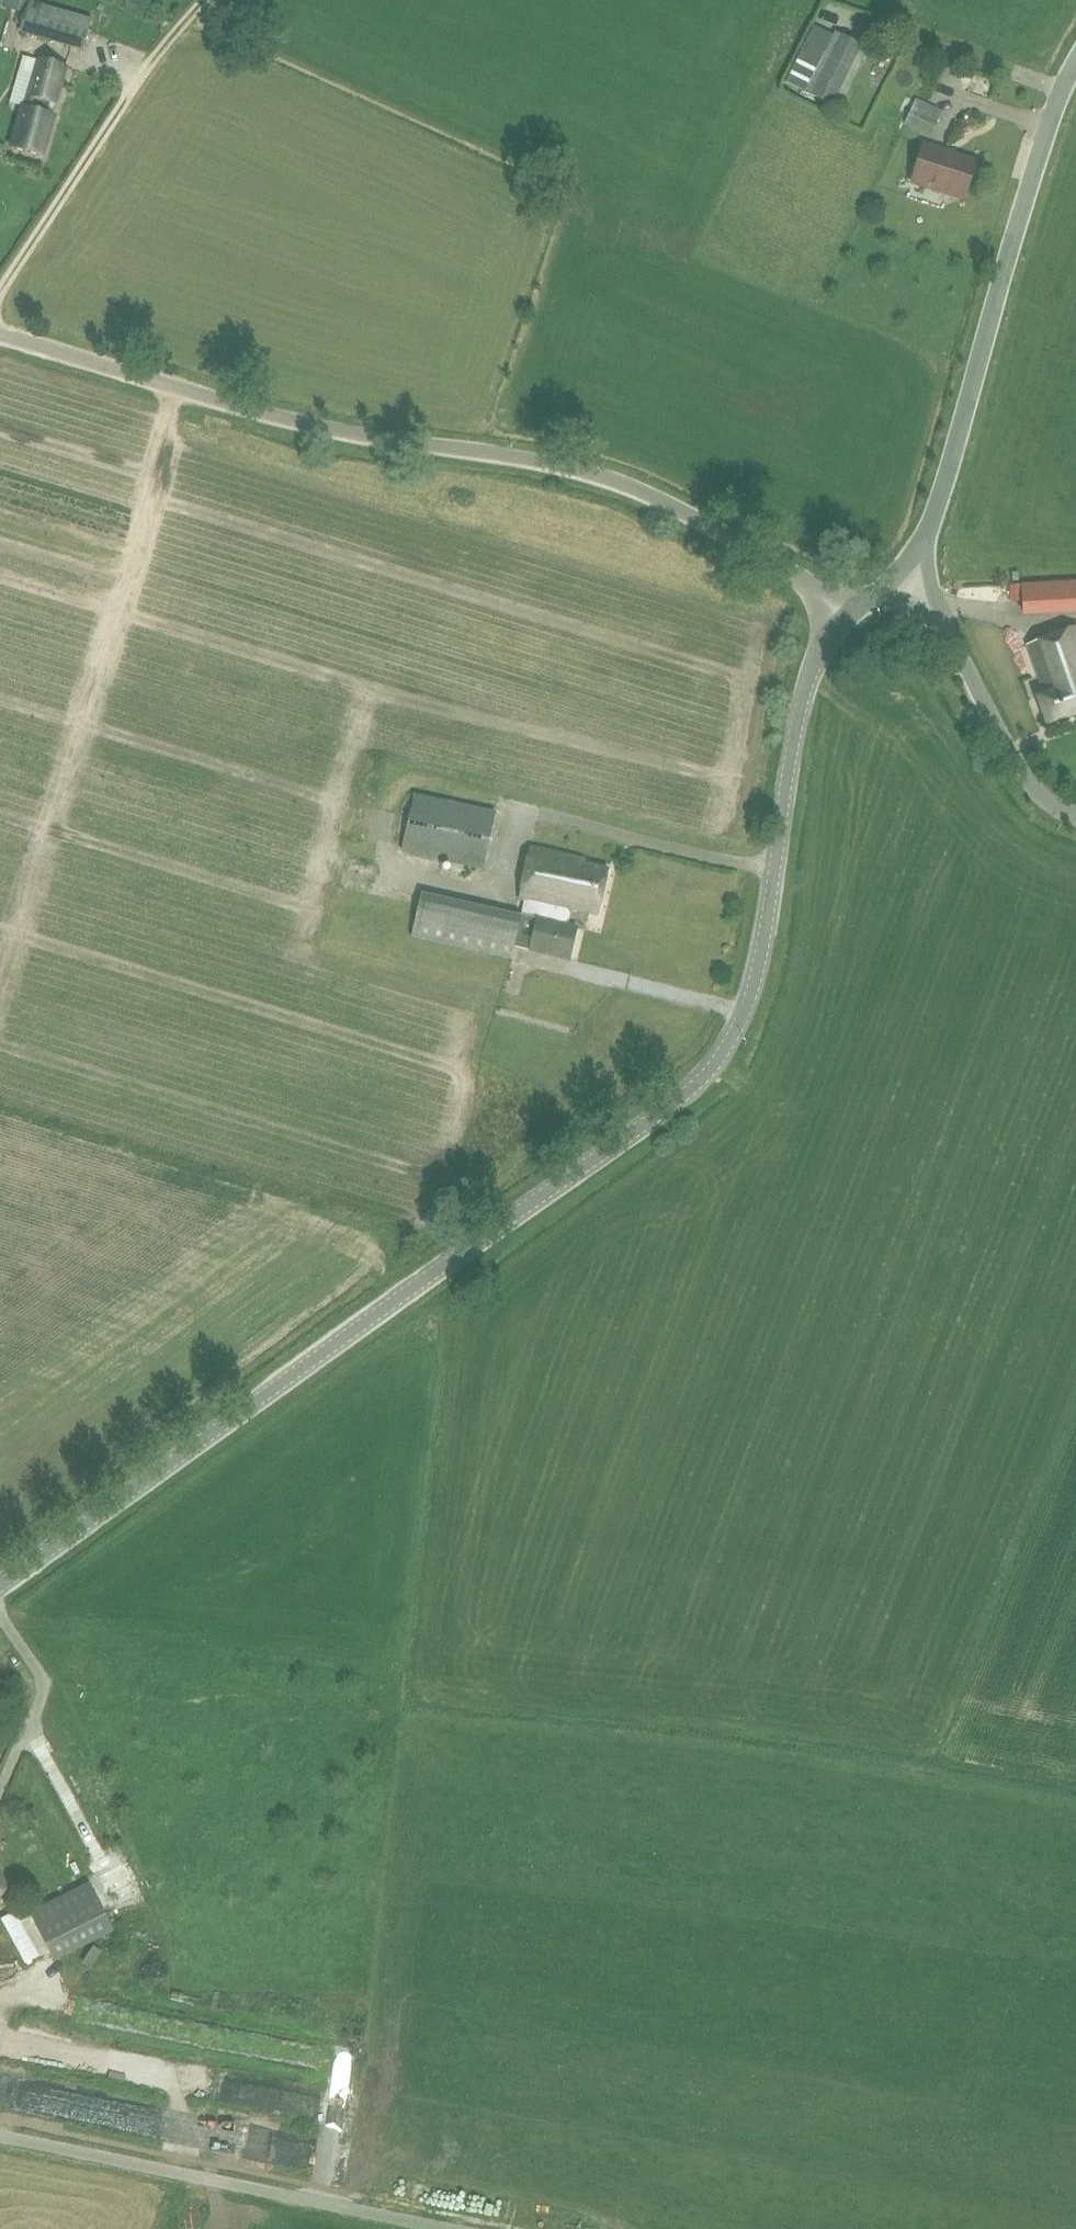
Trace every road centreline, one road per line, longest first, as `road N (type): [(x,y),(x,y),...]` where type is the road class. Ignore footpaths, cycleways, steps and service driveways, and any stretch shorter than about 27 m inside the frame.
road 1 (tertiary): [(0,1582),(695,1087),(728,1043),(760,955),(797,702),(813,658),(844,614)]
road 2 (unclassified): [(844,614),(724,532),(626,483),(523,455),(268,413),(0,333)]
road 3 (tertiary): [(923,540),(1063,73),(1075,53)]
road 4 (unclassified): [(0,2131),(464,2228)]
road 5 (unclassified): [(0,284),(201,0)]
road 6 (unclassified): [(1075,816),(1056,808),(1018,766),(944,626)]

